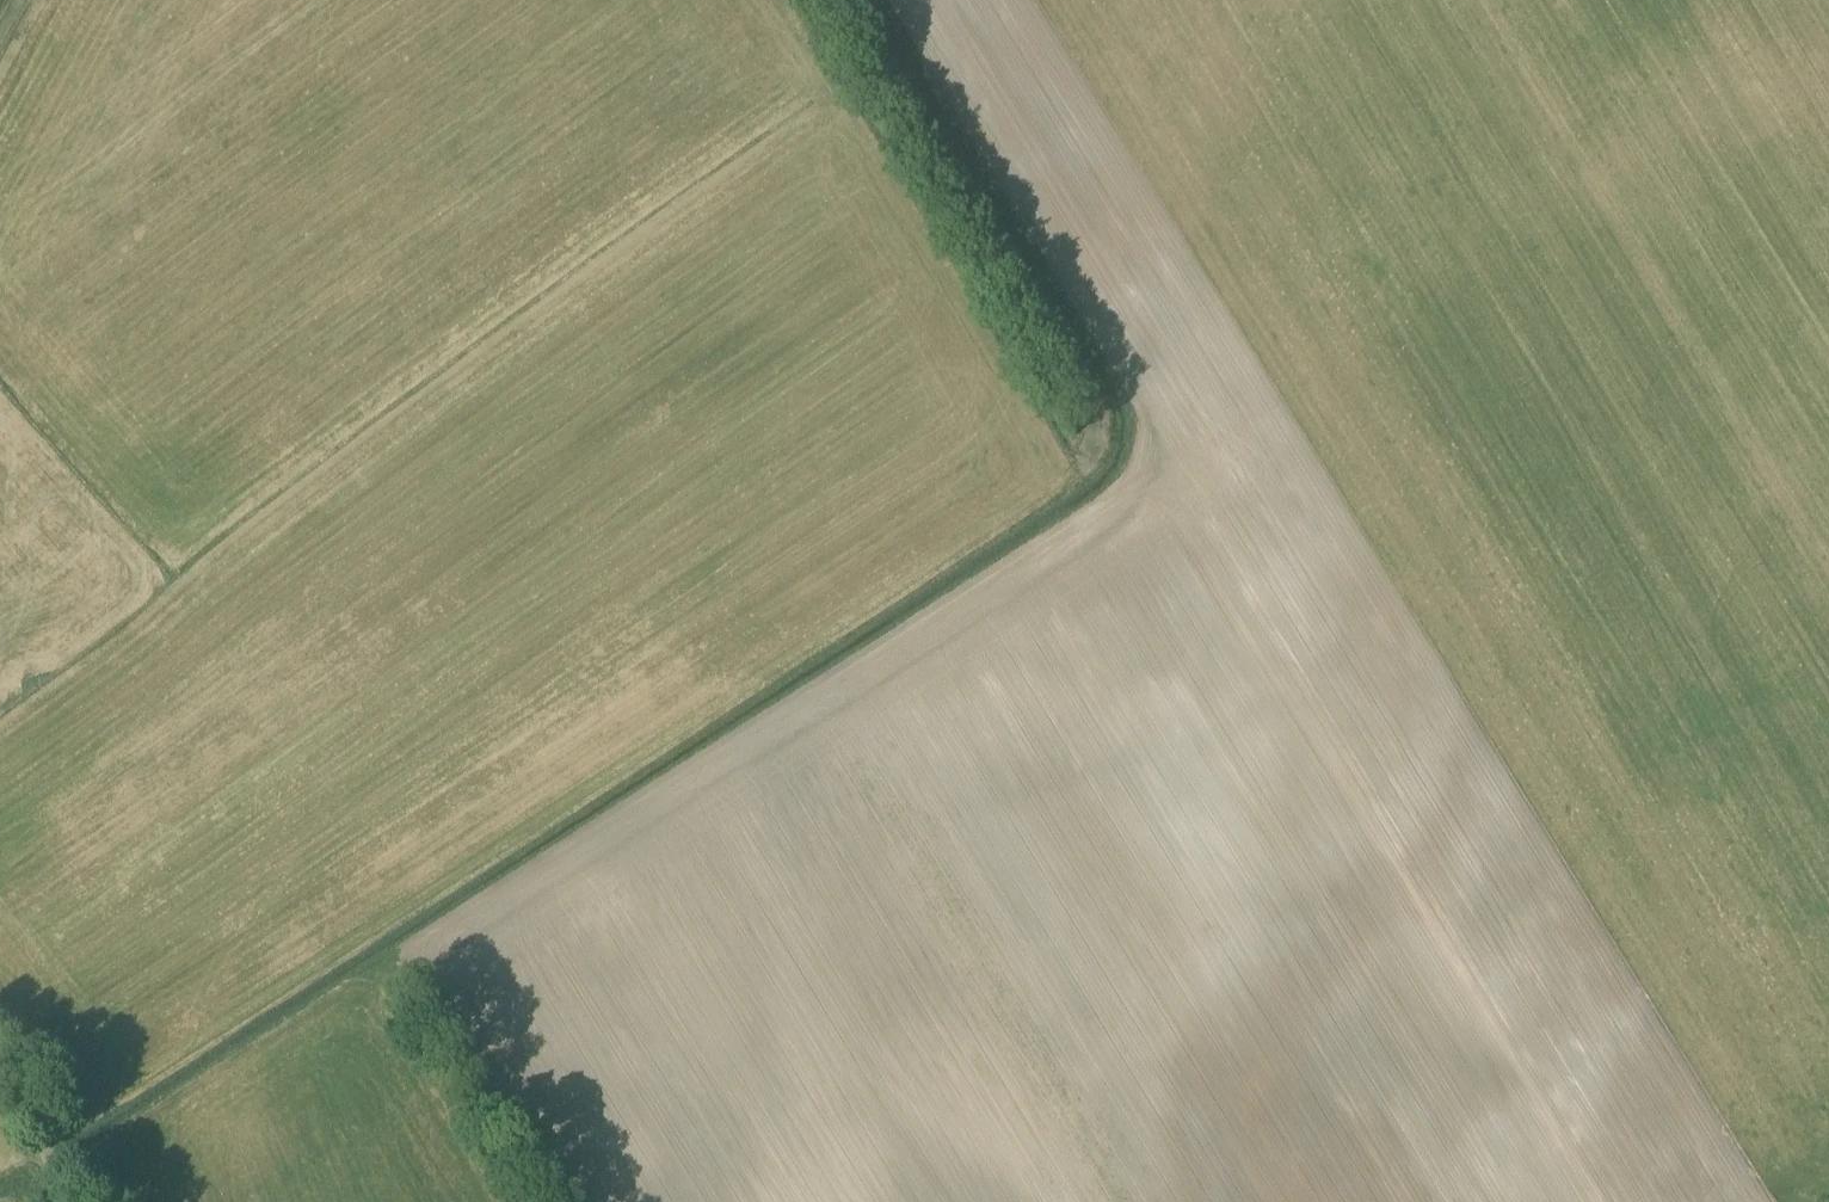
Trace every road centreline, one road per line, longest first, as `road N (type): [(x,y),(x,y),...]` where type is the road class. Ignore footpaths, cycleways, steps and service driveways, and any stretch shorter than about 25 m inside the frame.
road 1 (track): [(54,1201),(0,1067)]

